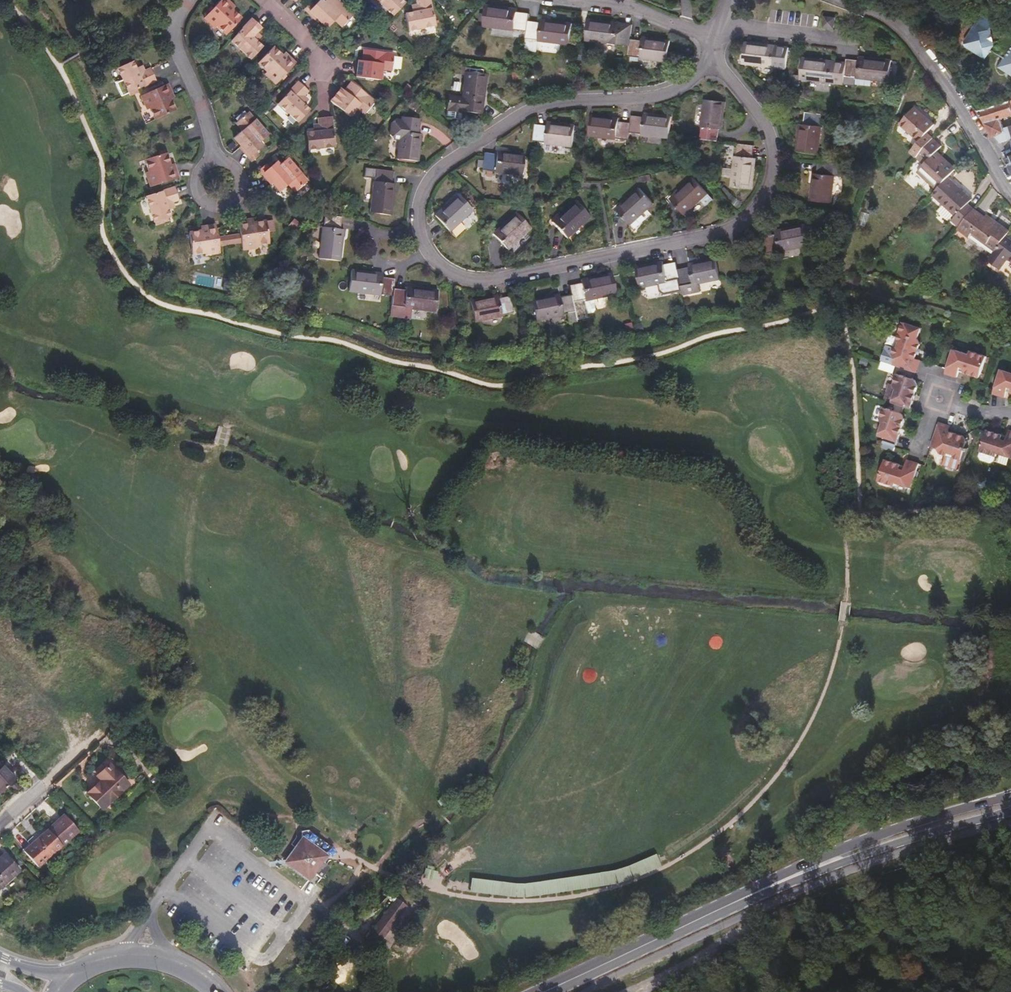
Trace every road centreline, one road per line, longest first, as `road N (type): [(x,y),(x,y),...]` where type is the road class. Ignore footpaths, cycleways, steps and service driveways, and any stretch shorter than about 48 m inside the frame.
road 1 (residential): [(710,50),(692,78),(662,96),(522,112),(434,170),(415,209),(427,257),(447,275),(502,280),(720,234),(740,222),(762,189),(768,144),(757,117),(718,72)]
road 2 (secondary): [(1010,796),(861,842),(733,902)]
road 3 (secondary): [(733,902),(1010,813)]
road 4 (residential): [(848,0),(896,20),(923,48),(1010,186)]
road 5 (track): [(786,991),(921,953),(1010,907)]
road 6 (secondary): [(733,902),(541,991)]
road 7 (residential): [(186,0),(174,21),(174,50),(205,120),(210,161)]
road 8 (track): [(161,678),(42,786)]
road 9 (secondary): [(216,991),(192,971),(141,956),(101,958),(70,975)]
road 10 (residential): [(713,42),(618,6),(567,0)]
road 11 (residential): [(911,453),(930,397),(988,416),(1010,414)]
road 12 (residential): [(720,21),(856,40)]
road 13 (residential): [(210,161),(196,179),(197,192),(221,206),(241,187),(235,168),(219,160)]

